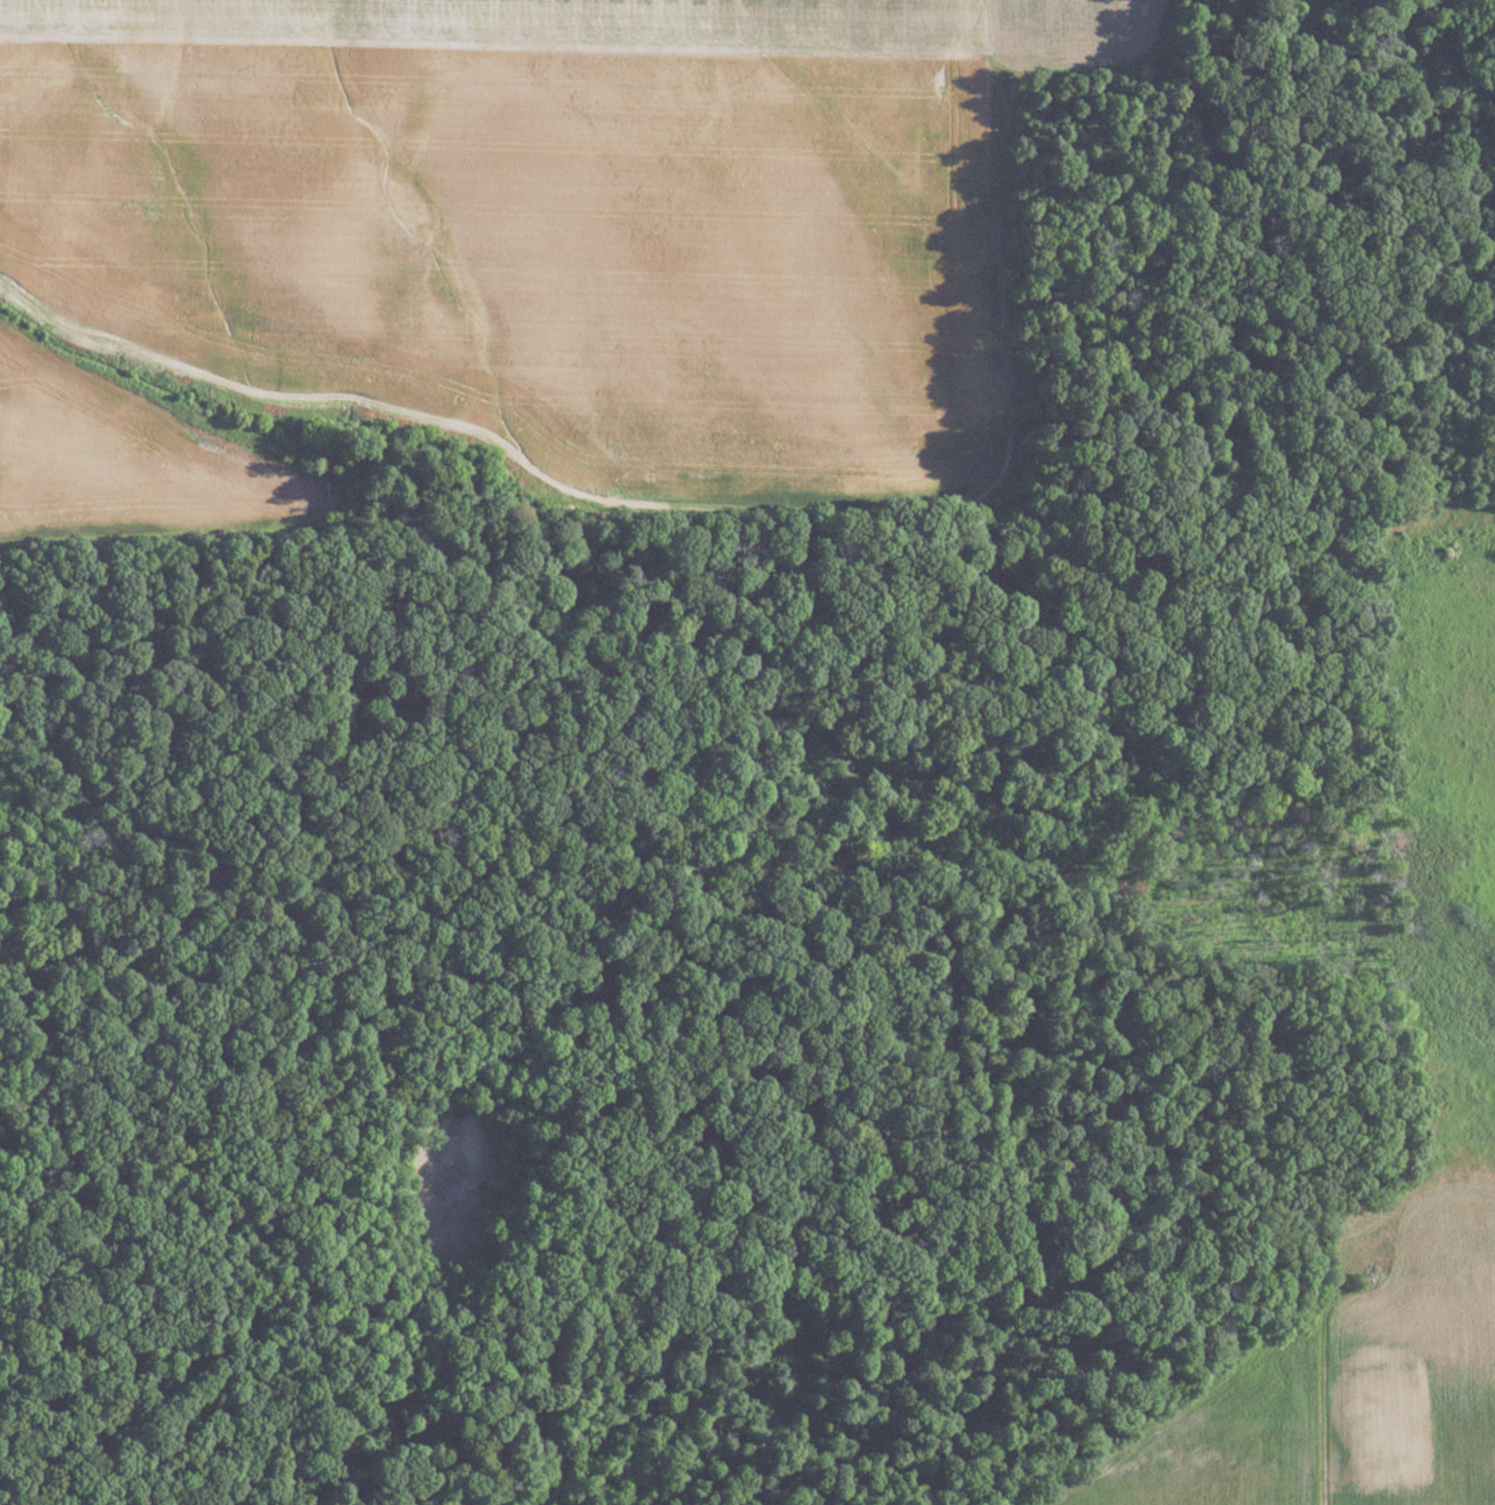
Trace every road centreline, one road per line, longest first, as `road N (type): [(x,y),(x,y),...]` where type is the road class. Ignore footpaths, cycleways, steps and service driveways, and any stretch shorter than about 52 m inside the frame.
road 1 (track): [(1325,1504),(1320,1309),(1337,1217)]

